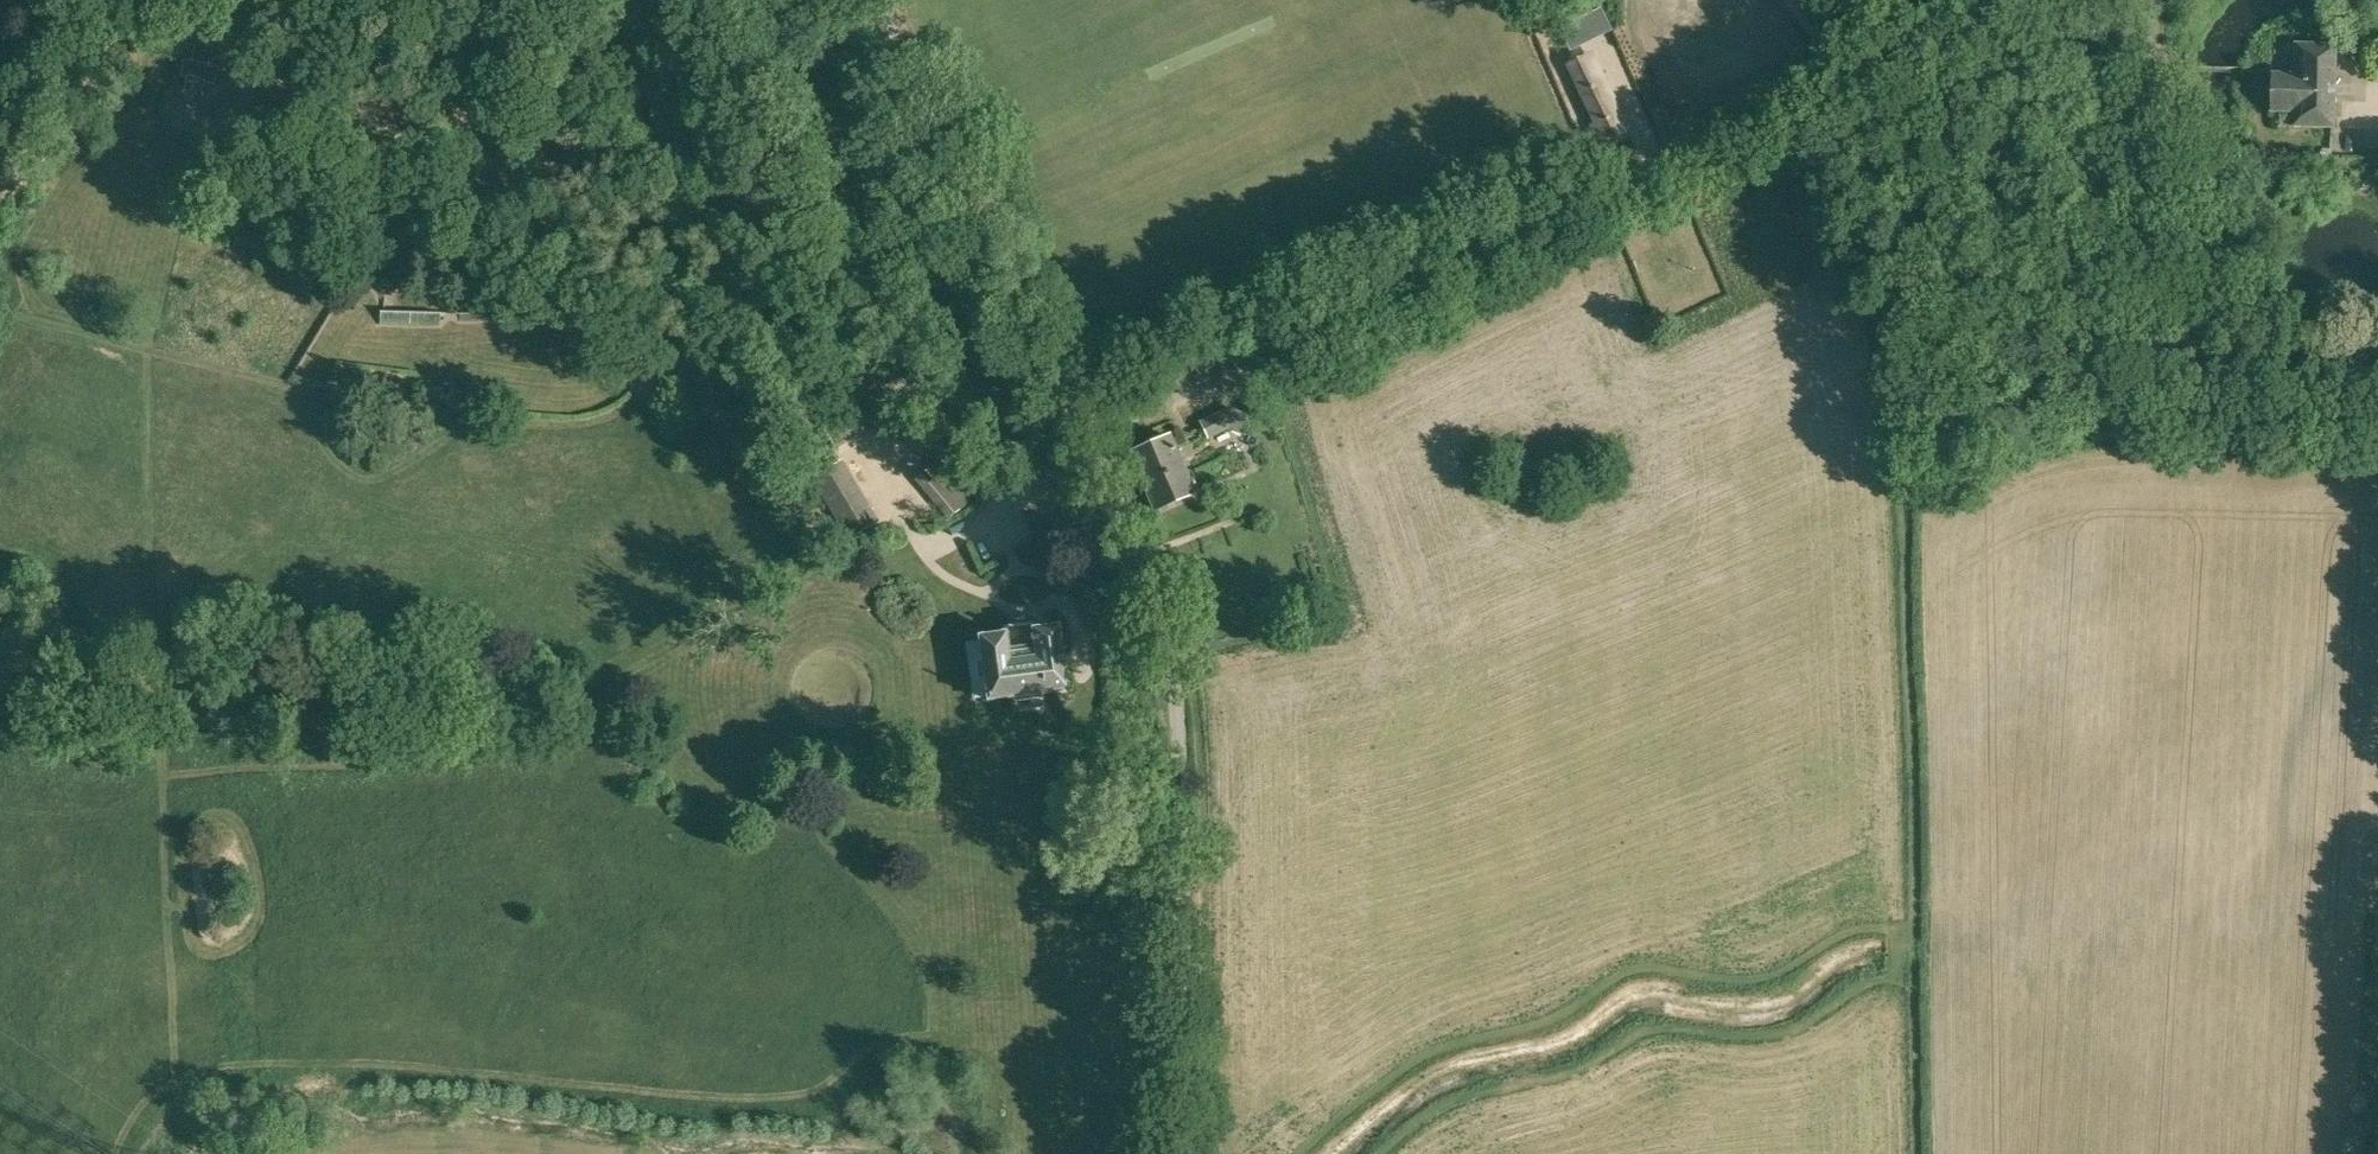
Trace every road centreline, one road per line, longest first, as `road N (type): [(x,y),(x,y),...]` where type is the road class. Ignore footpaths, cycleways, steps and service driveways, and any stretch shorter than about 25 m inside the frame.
road 1 (unclassified): [(1088,439),(2006,0)]
road 2 (unclassified): [(1182,1153),(1168,699),(1146,578),(1088,439)]
road 3 (unclassified): [(2146,0),(2156,93),(2148,329),(2160,381),(2176,399),(2210,411),(2377,417)]
road 4 (unclassified): [(874,0),(1088,439)]

